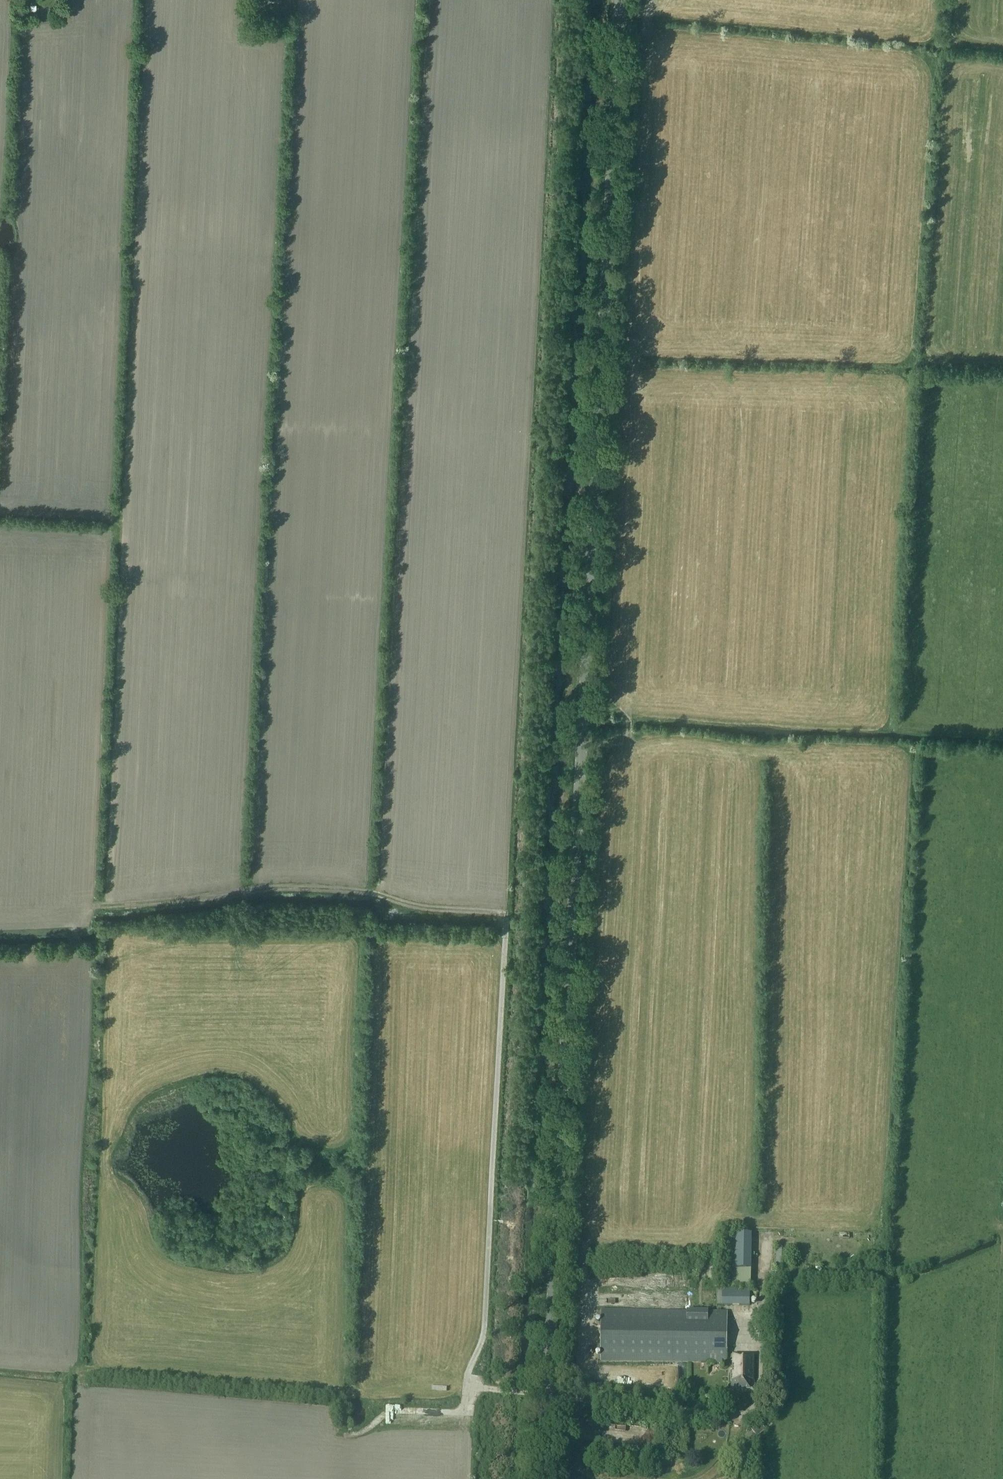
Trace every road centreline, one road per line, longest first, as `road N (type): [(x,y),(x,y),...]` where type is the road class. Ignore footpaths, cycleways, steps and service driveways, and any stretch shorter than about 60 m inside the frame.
road 1 (tertiary): [(545,1478),(620,0)]

